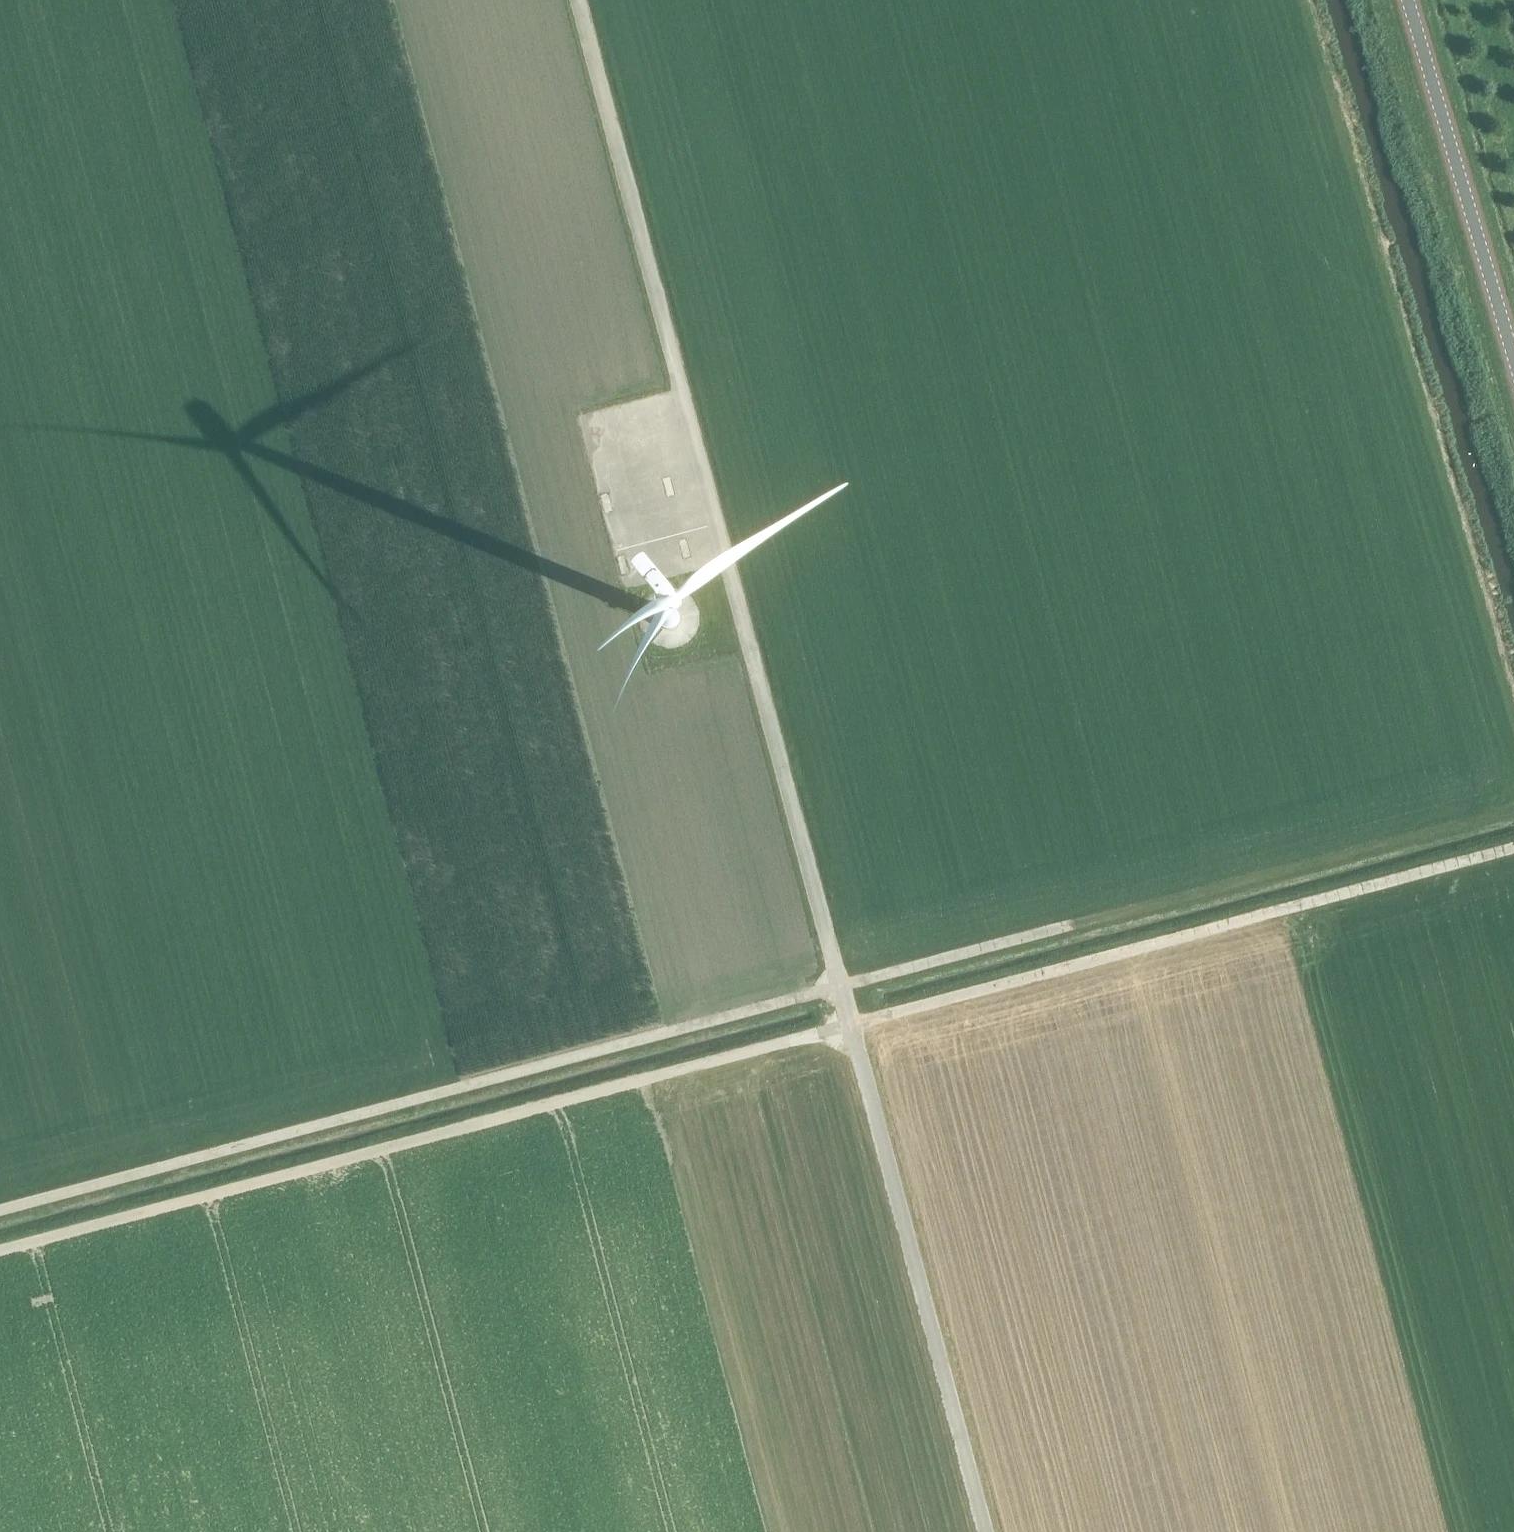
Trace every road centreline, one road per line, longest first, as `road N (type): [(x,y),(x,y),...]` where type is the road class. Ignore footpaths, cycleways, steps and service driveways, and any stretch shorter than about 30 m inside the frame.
road 1 (track): [(577,0),(982,1531)]
road 2 (unclassified): [(1513,365),(1405,0)]

